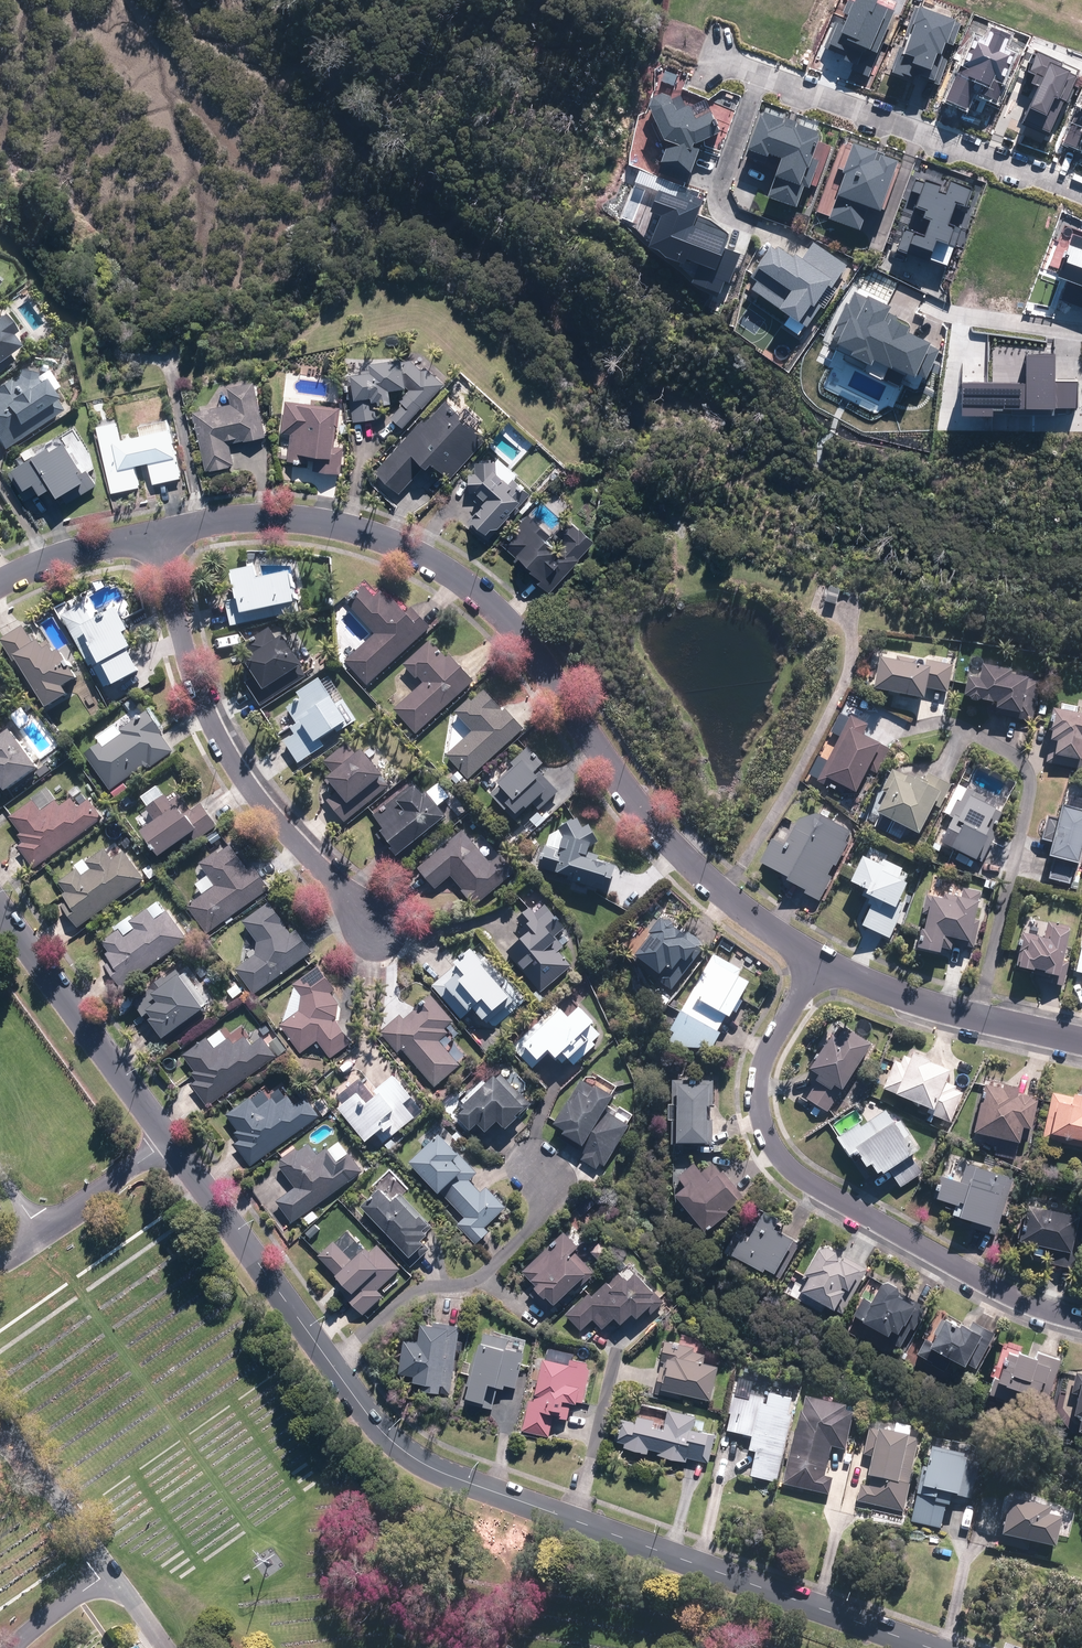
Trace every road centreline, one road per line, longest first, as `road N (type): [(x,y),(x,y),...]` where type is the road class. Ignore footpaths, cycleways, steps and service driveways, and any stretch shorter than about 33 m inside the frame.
road 1 (residential): [(0,912),(397,1446),(455,1477),(934,1647)]
road 2 (residential): [(818,960),(707,879),(634,802),(519,626),(473,586),(383,539),(325,523),(259,519),(160,535)]
road 3 (residential): [(818,960),(758,1084),(758,1110),(783,1163),(992,1287),(1081,1319)]
road 4 (residential): [(379,936),(232,765),(200,702),(160,535)]
road 5 (residential): [(757,78),(1081,200)]
road 6 (residential): [(1081,1041),(958,1013),(818,960)]
road 7 (residential): [(747,222),(722,210),(712,193),(757,78)]
road 8 (residential): [(160,535),(49,560),(0,584)]
road 9 (residential): [(928,311),(1081,337)]

